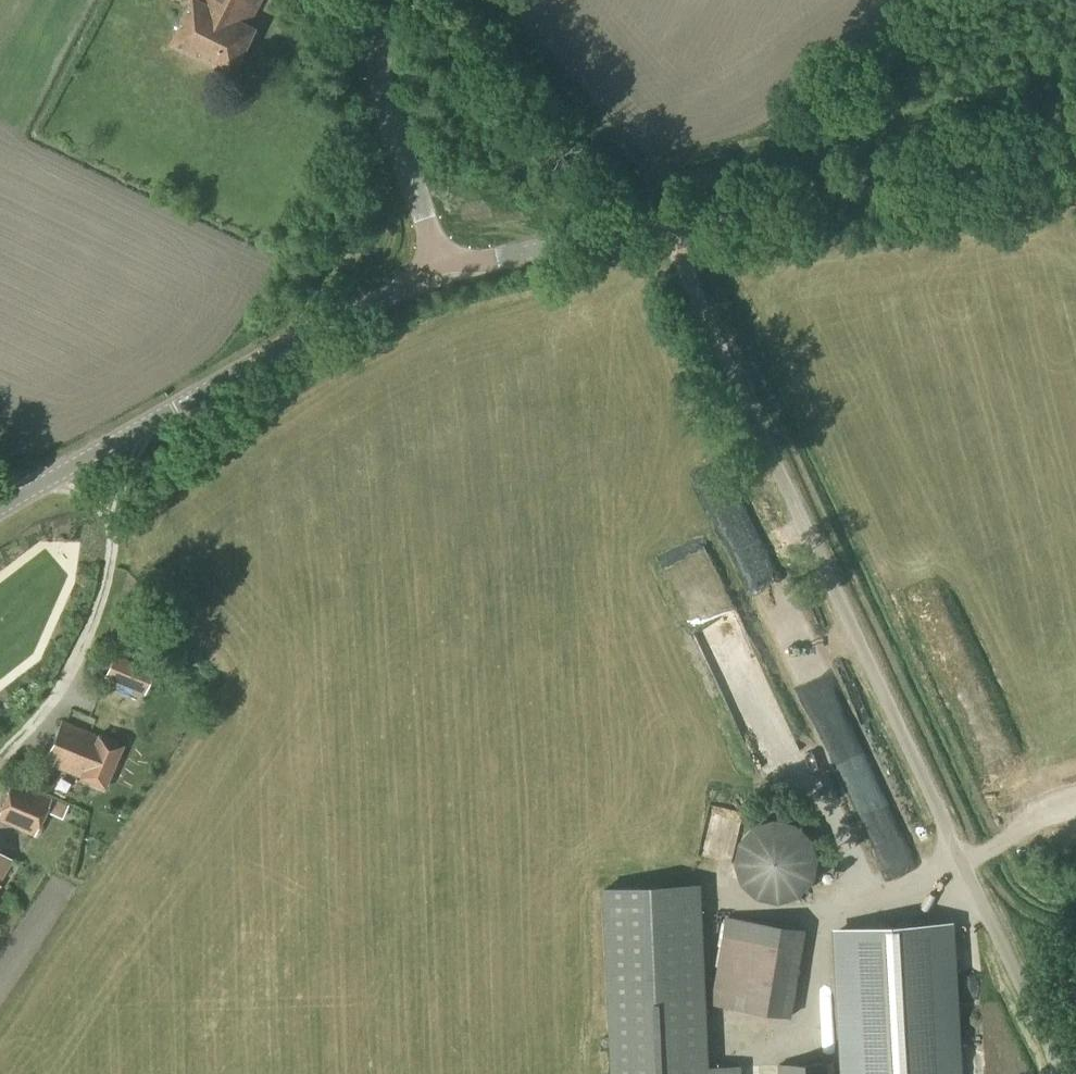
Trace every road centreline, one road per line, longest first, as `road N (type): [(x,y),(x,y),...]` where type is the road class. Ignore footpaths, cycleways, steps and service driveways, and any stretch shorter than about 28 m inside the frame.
road 1 (unclassified): [(1057,1073),(1044,1030),(666,224)]
road 2 (secondary): [(666,224),(1075,143)]
road 3 (secondary): [(79,462),(440,266)]
road 4 (residential): [(79,462),(105,546),(100,589),(57,707),(0,760)]
road 5 (unclassified): [(440,266),(382,85),(380,0)]
road 6 (secondary): [(440,266),(666,224)]

